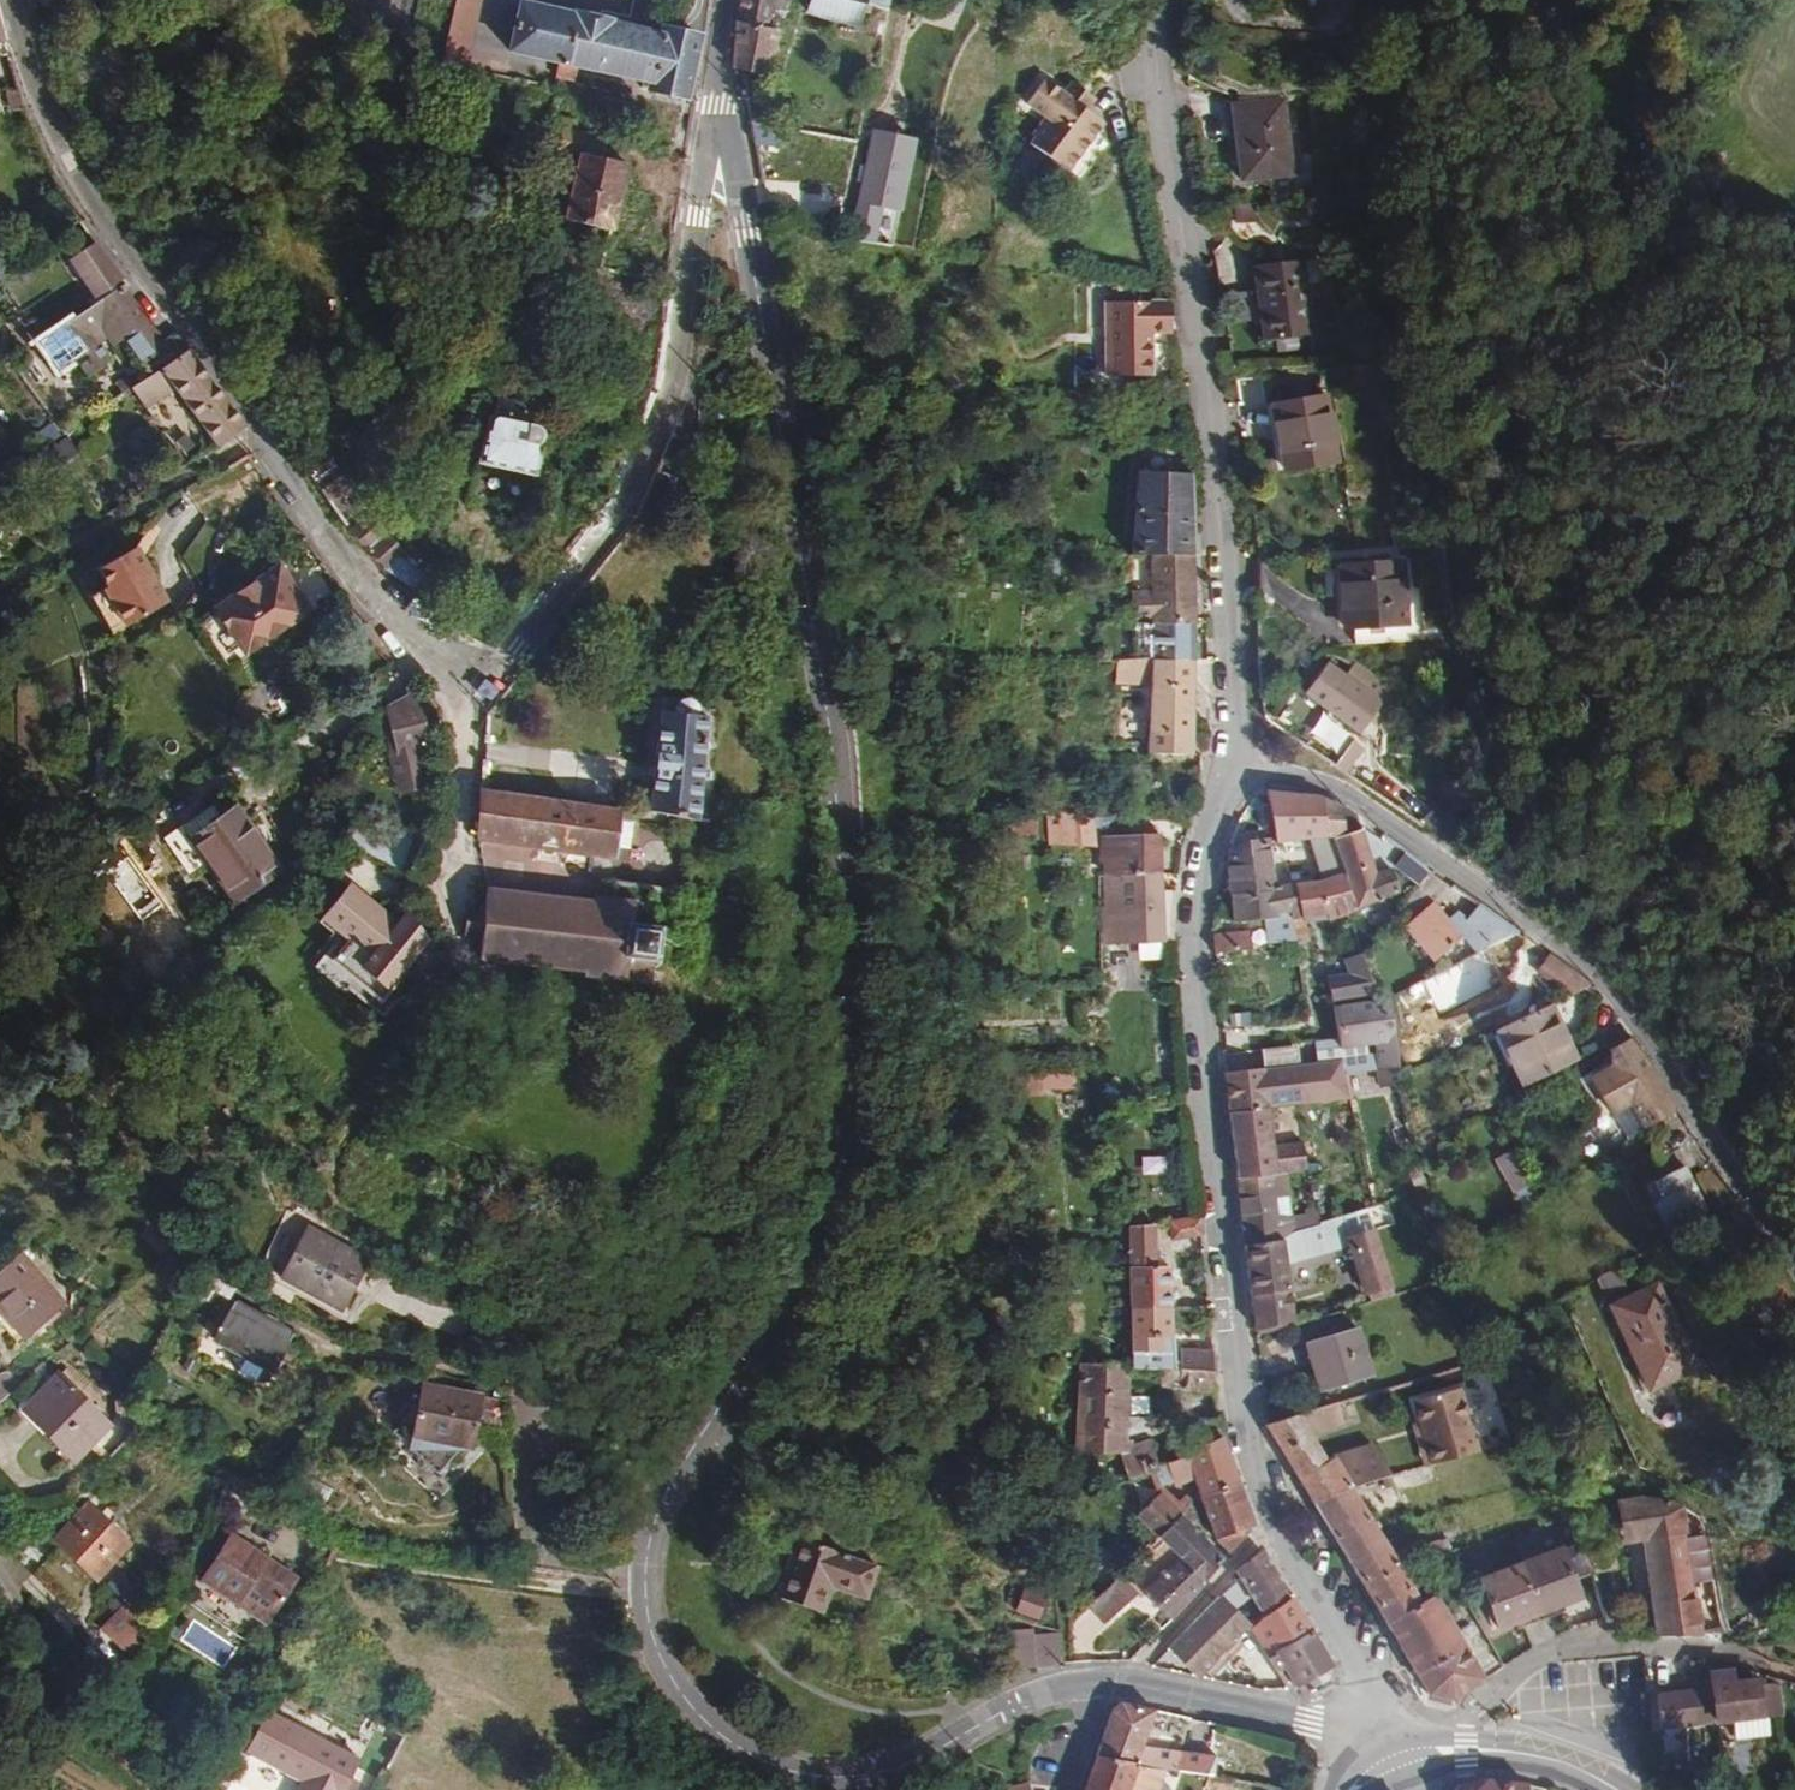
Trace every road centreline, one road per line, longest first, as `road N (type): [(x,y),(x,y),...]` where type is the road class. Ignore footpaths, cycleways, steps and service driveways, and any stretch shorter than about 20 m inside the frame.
road 1 (tertiary): [(720,152),(756,288),(828,731),(849,1062),(835,1182),(816,1242),(663,1499),(642,1575),(644,1614),(677,1690),(707,1722),(736,1748),(806,1774),(849,1778),(924,1758),(1013,1706),(1123,1680)]
road 2 (residential): [(1229,763),(1197,921),(1243,1414),(1278,1515),(1356,1665)]
road 3 (residential): [(462,687),(438,674),(366,592),(111,231),(41,116),(9,0)]
road 4 (residential): [(1229,763),(1303,774),(1350,795),(1588,971),(1649,1045),(1794,1289)]
road 5 (residential): [(1159,0),(1172,157),(1220,444),(1229,763)]
road 6 (residential): [(720,152),(707,181),(672,398),(625,507),(527,641),(494,675),(462,687)]
road 7 (residential): [(1448,1738),(1510,1675),(1571,1647),(1686,1646),(1784,1676)]
road 8 (residential): [(462,687),(457,967)]
road 9 (residential): [(169,1789),(80,1694),(0,1575)]
road 10 (tertiary): [(1123,1680),(1341,1729)]
road 11 (tertiary): [(727,0),(720,152)]
road 12 (secondary): [(1496,1748),(1580,1770),(1619,1789)]
road 13 (residential): [(1123,1680),(1101,1707),(1069,1789)]

